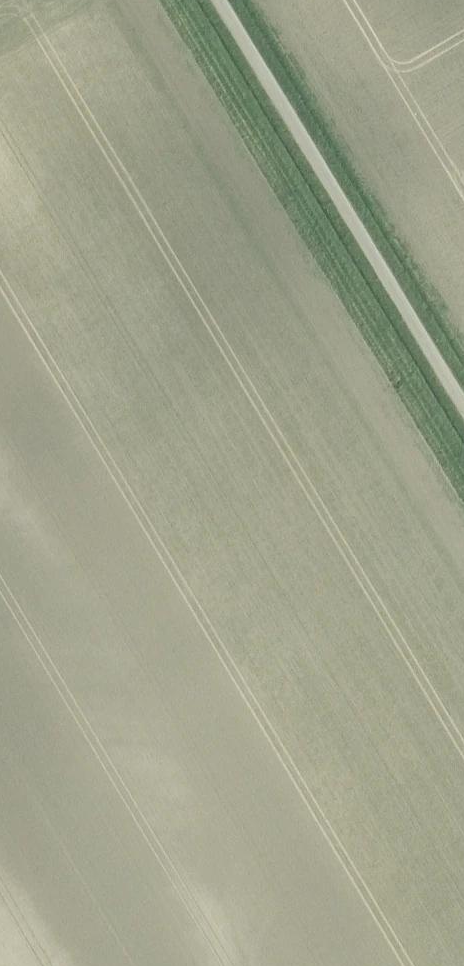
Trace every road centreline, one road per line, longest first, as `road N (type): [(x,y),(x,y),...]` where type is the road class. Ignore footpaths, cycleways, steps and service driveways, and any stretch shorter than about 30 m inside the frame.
road 1 (unclassified): [(463,406),(219,0)]

